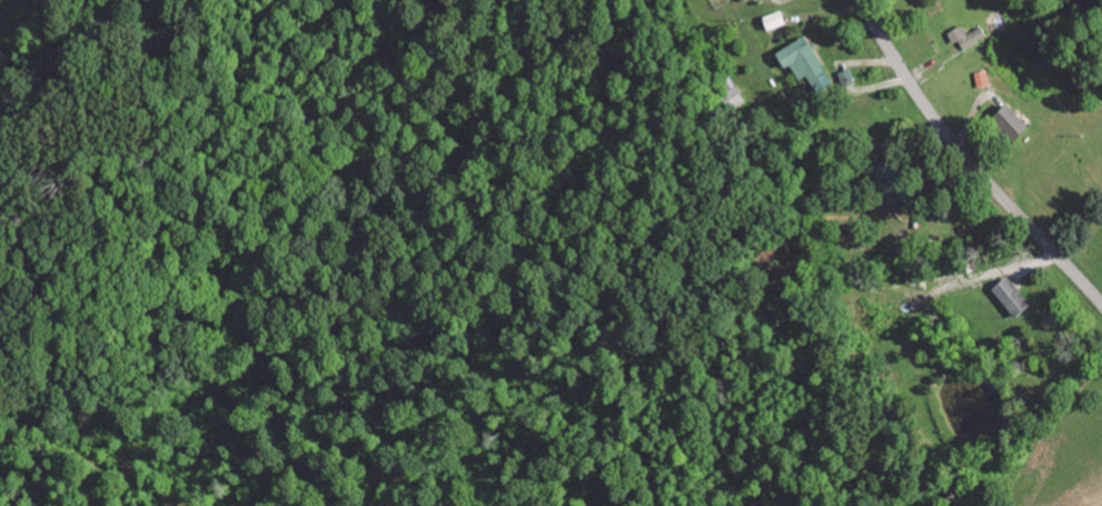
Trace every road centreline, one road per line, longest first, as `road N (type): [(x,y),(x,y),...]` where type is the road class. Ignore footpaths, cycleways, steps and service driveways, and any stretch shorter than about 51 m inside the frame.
road 1 (residential): [(1101,302),(942,123),(863,0)]

